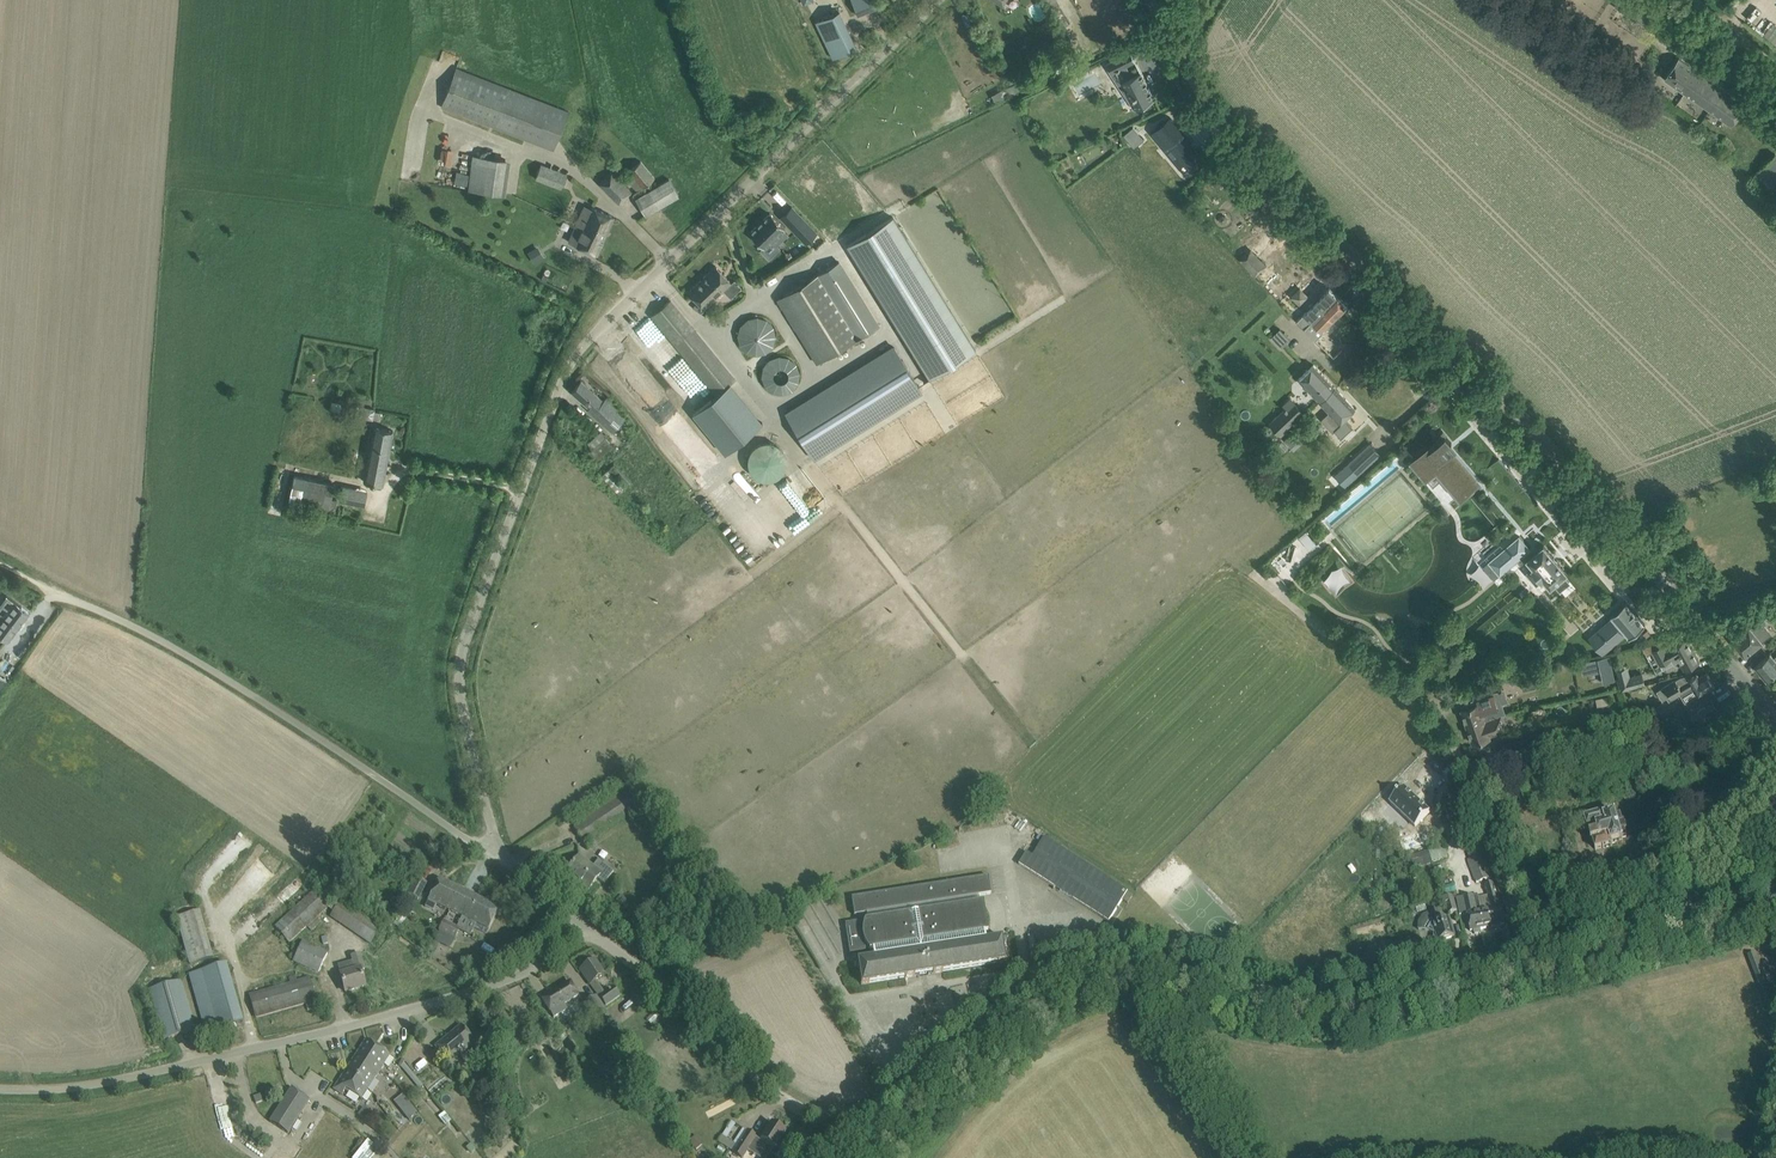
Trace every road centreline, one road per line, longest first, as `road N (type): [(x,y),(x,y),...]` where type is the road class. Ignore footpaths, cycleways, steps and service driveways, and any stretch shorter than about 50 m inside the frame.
road 1 (unclassified): [(494,854),(459,711),(461,644),(566,373),(582,345),(943,0)]
road 2 (unclassified): [(1775,722),(1682,594),(1537,429),(1249,150),(1155,0)]
road 3 (unclassified): [(684,1010),(786,1102),(845,1118),(894,1102),(1038,981),(1092,962),(1135,961),(1301,995),(1365,994),(1519,958)]
road 4 (unclassified): [(583,926),(545,961),(502,981),(332,1030),(148,1073),(0,1089)]
road 5 (unclassified): [(494,854),(185,656),(55,590)]
road 6 (residential): [(1519,958),(1449,735),(1287,605)]
road 7 (unclassified): [(1519,958),(1775,889)]
road 8 (unclassified): [(684,1010),(583,926)]

